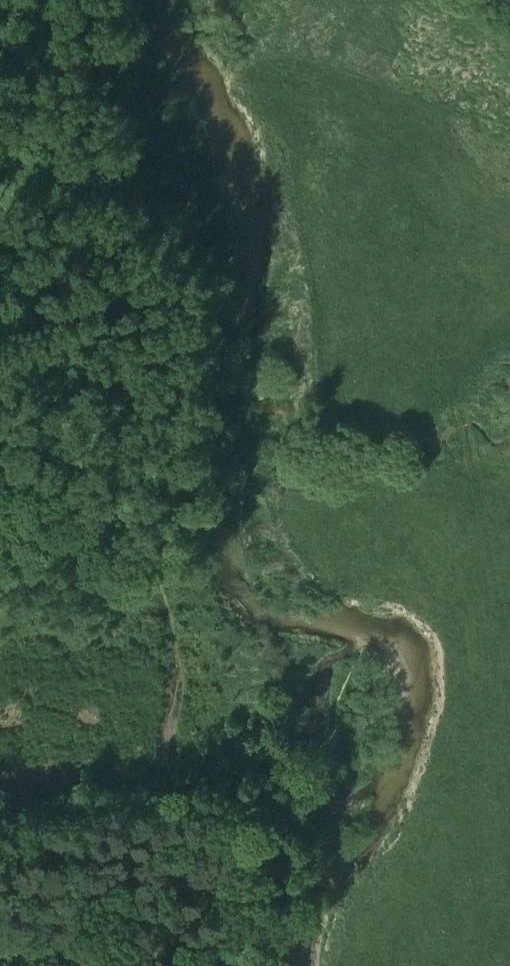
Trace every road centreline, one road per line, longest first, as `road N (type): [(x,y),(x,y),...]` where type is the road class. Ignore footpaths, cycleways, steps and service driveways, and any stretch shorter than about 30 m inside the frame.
road 1 (track): [(0,818),(222,809)]

